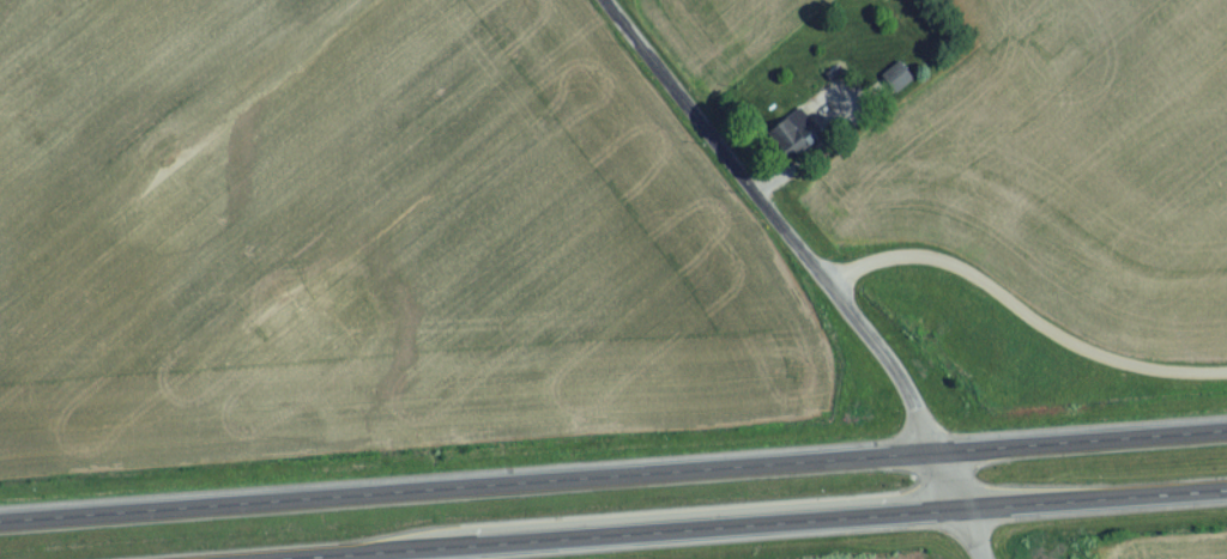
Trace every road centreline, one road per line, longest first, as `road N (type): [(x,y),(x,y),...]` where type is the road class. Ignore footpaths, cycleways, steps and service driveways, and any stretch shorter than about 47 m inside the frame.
road 1 (trunk): [(1226,437),(0,525)]
road 2 (trunk): [(345,558),(1226,493)]
road 3 (residential): [(957,511),(930,458),(917,409),(878,347),(599,0)]
road 4 (residential): [(834,291),(887,267),(936,269),(1068,352),(1146,379),(1226,381)]

